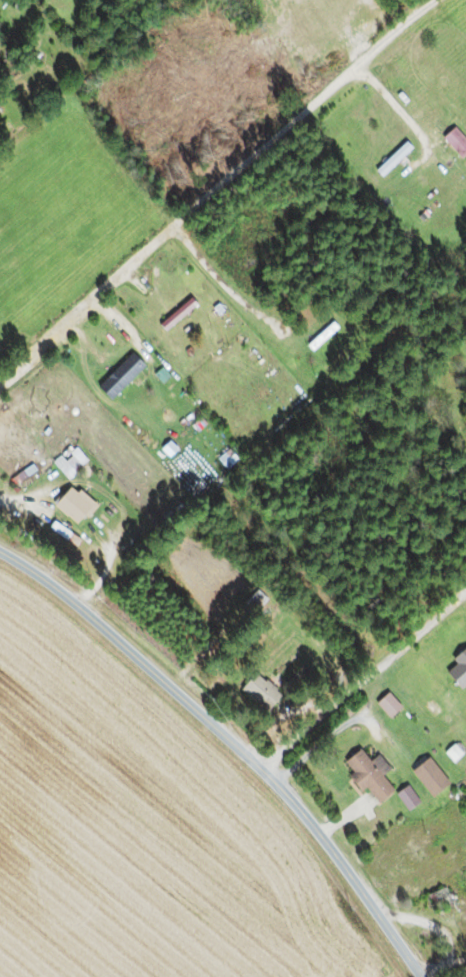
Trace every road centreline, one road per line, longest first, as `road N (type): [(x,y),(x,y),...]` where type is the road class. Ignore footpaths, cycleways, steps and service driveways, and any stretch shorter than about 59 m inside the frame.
road 1 (residential): [(422,976),(332,848),(260,767),(77,604),(0,550)]
road 2 (residential): [(0,381),(439,0)]
road 3 (residential): [(465,590),(260,767)]

